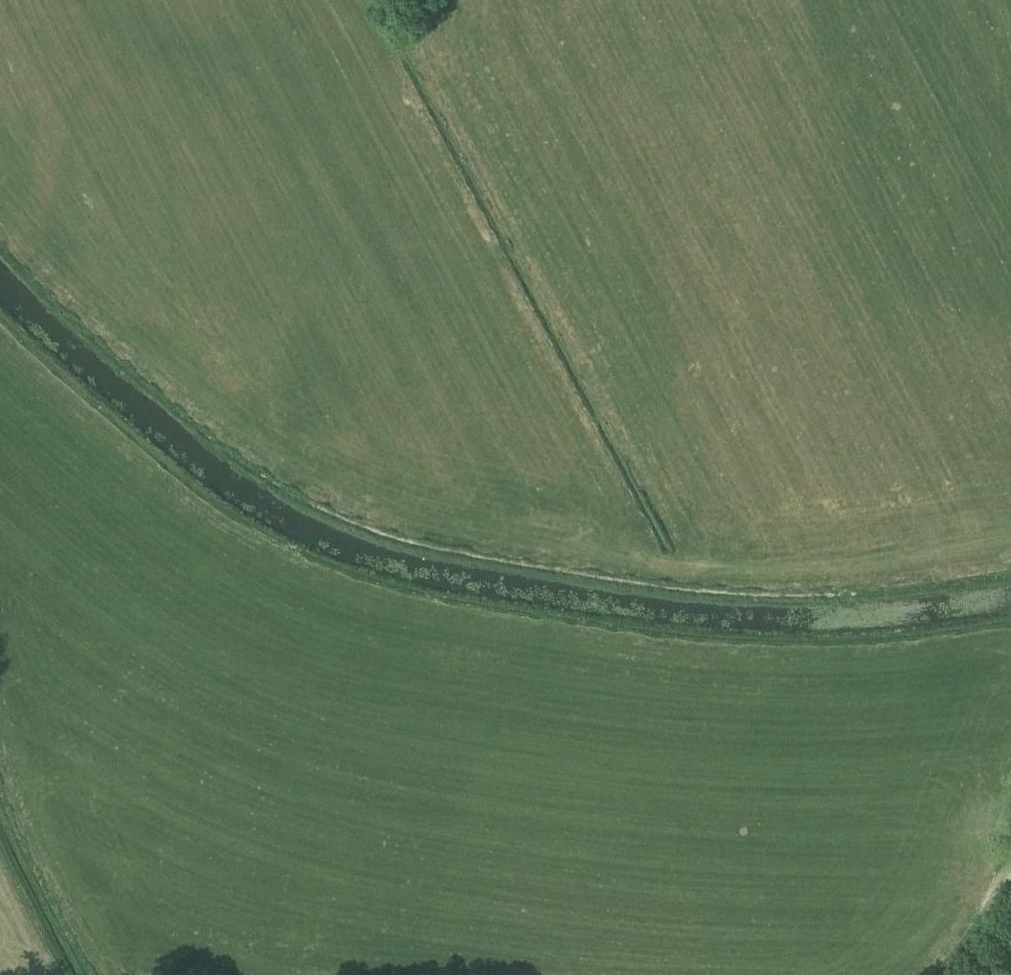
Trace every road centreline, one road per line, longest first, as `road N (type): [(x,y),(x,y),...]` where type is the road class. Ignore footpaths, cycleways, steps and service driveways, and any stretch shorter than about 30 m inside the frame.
road 1 (unclassified): [(940,974),(981,935),(1010,876)]

